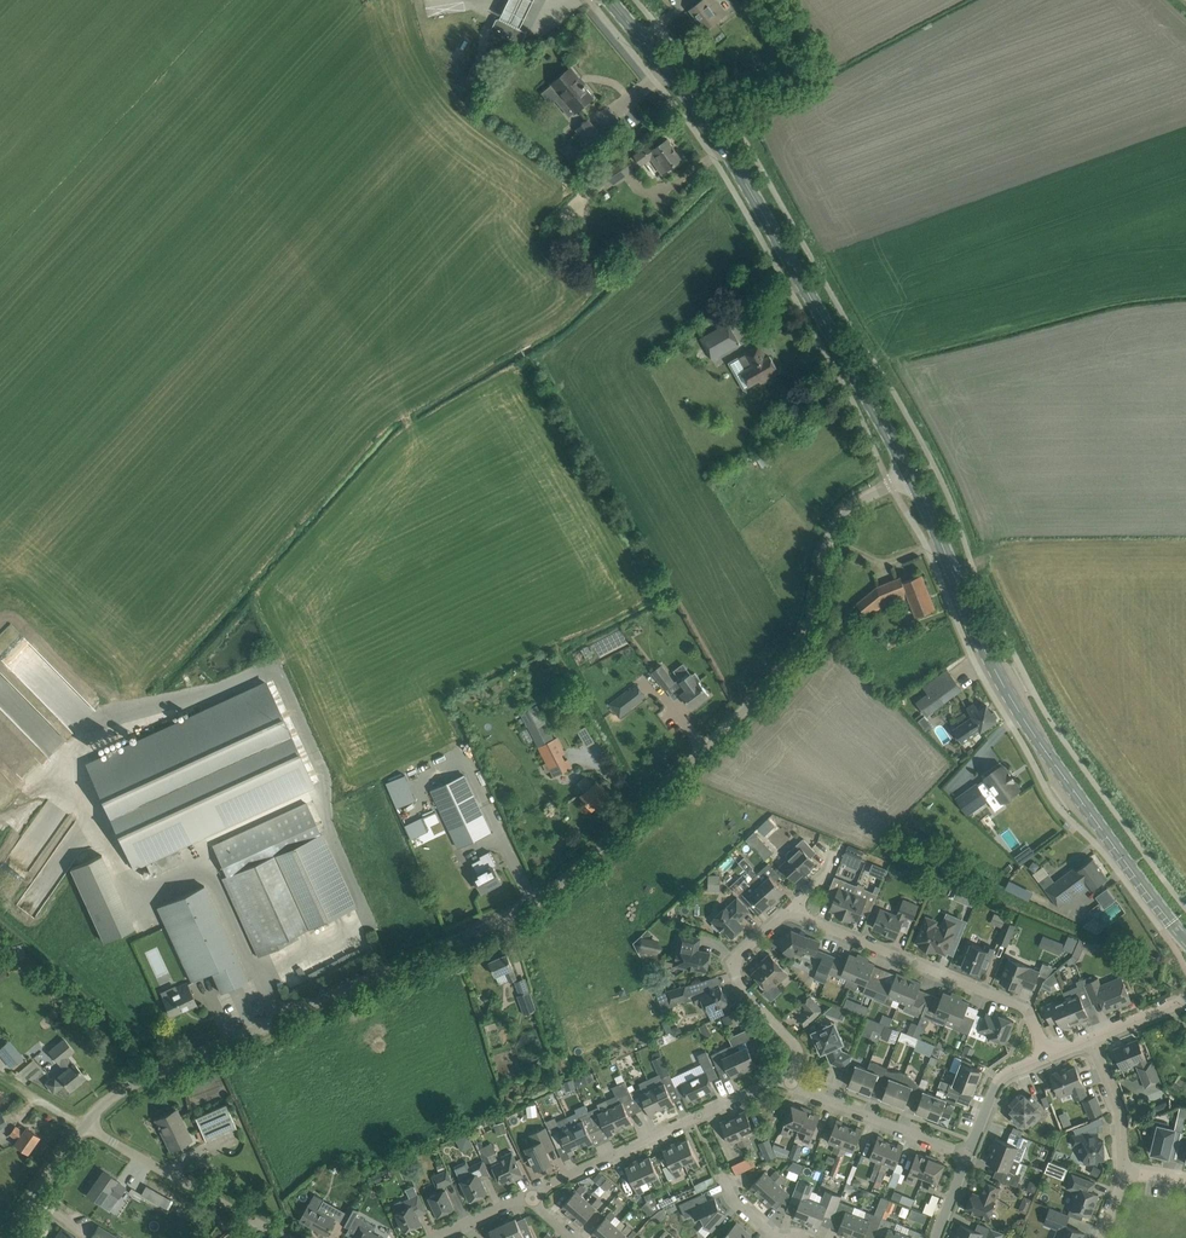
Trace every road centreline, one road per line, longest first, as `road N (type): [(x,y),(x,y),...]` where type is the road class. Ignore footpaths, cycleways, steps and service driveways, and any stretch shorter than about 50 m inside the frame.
road 1 (unclassified): [(90,1130),(140,1084),(504,919),(558,885),(788,666),(810,628),(831,545),(849,512),(910,475)]
road 2 (secondary): [(910,475),(749,182),(608,0)]
road 3 (secondary): [(1185,938),(1001,679),(910,475)]
road 4 (residential): [(1043,1059),(1030,1016),(1014,1004),(787,916)]
road 5 (residential): [(522,1198),(789,1078)]
road 6 (residential): [(287,1237),(90,1130)]
road 7 (residential): [(789,1078),(794,1045),(745,997),(738,978),(742,957),(787,916)]
road 8 (residential): [(789,1078),(818,1102),(967,1157)]
road 9 (residential): [(1121,1170),(1122,1127),(1092,1039)]
road 10 (residential): [(967,1157),(998,1083),(1043,1059)]
road 11 (unclassified): [(15,1237),(90,1130)]

